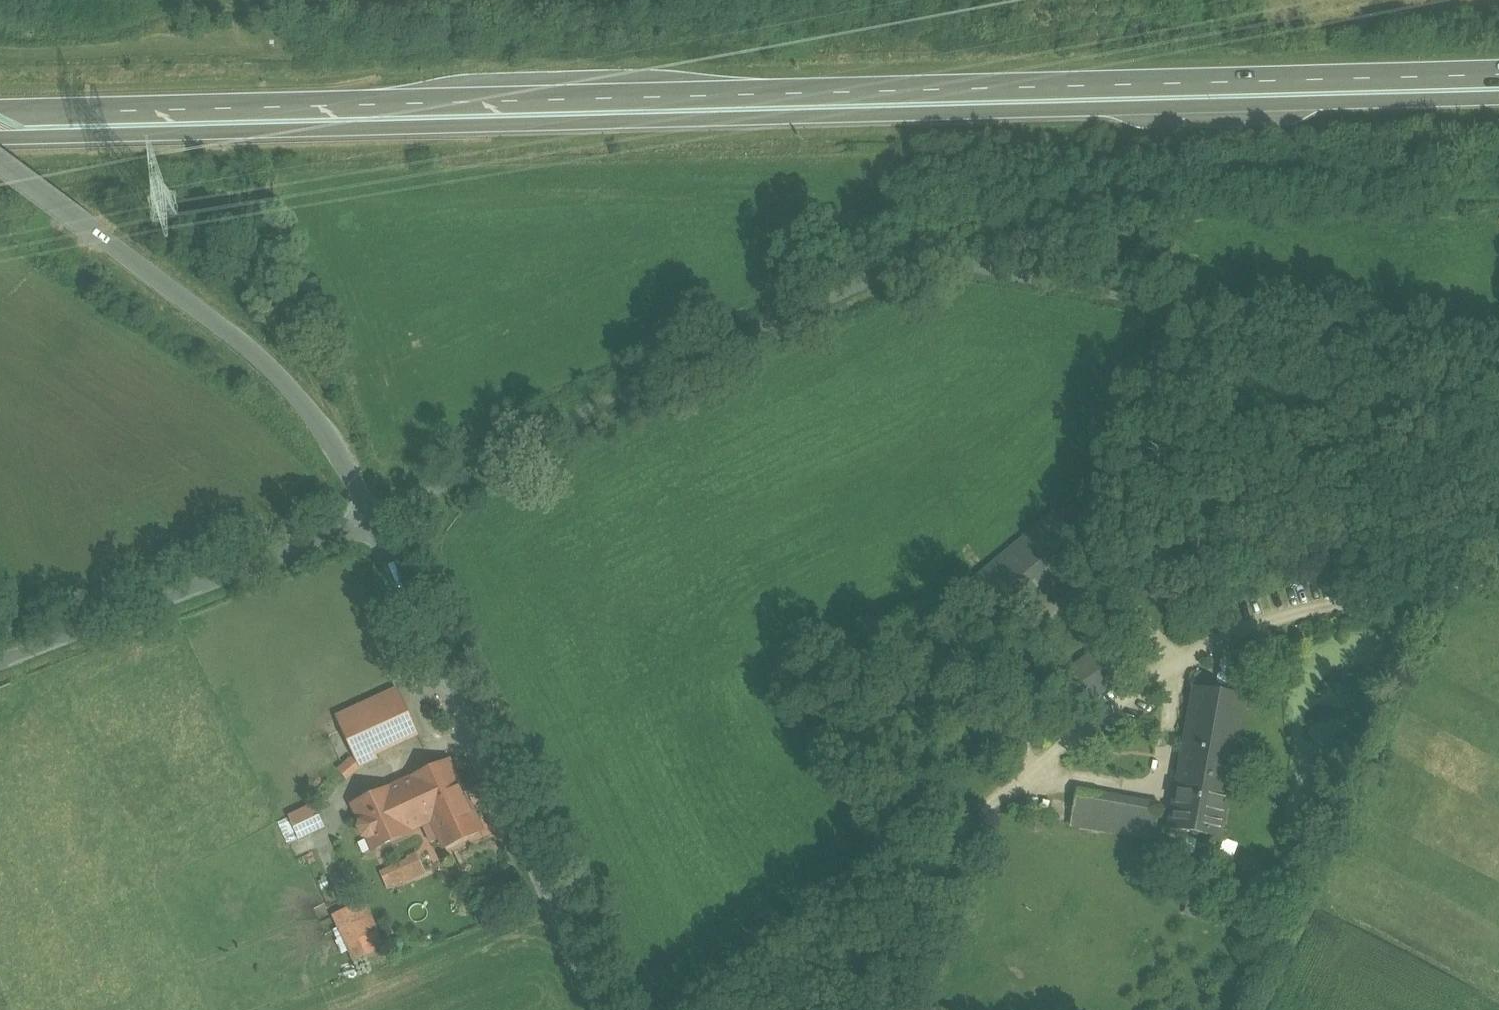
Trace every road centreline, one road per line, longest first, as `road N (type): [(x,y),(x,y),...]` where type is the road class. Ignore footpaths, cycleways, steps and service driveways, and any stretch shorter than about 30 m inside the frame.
road 1 (trunk): [(0,121),(1498,82)]
road 2 (residential): [(374,525),(954,253),(1166,273),(1498,320)]
road 3 (unclassified): [(599,1009),(374,525)]
road 4 (unclassified): [(374,525),(318,426),(250,347),(0,164)]
road 5 (unclassified): [(0,664),(374,525)]
road 6 (track): [(1345,603),(1334,513),(1339,441),(1369,301)]

